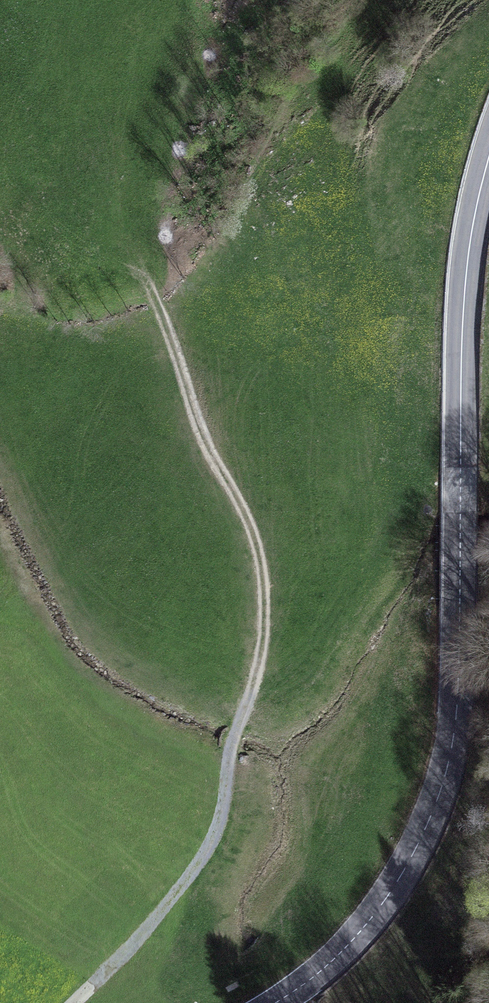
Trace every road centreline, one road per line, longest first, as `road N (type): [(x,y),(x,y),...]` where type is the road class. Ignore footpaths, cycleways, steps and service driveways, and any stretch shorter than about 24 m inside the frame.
road 1 (primary): [(488,159),(464,300),(458,701),(446,778),(417,846),(375,913),(319,972),(275,1002)]
road 2 (track): [(102,975),(211,846),(263,644),(262,569),(245,511),(210,450),(148,286)]

